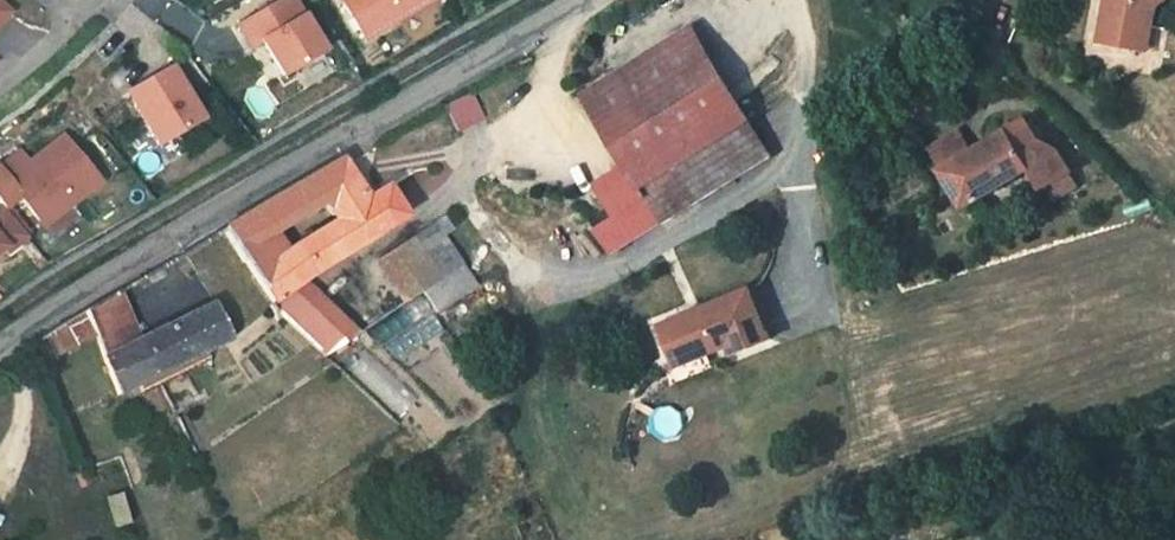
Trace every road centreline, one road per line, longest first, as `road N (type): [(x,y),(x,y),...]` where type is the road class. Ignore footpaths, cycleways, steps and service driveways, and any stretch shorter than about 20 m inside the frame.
road 1 (unclassified): [(0,346),(80,290),(586,0)]

